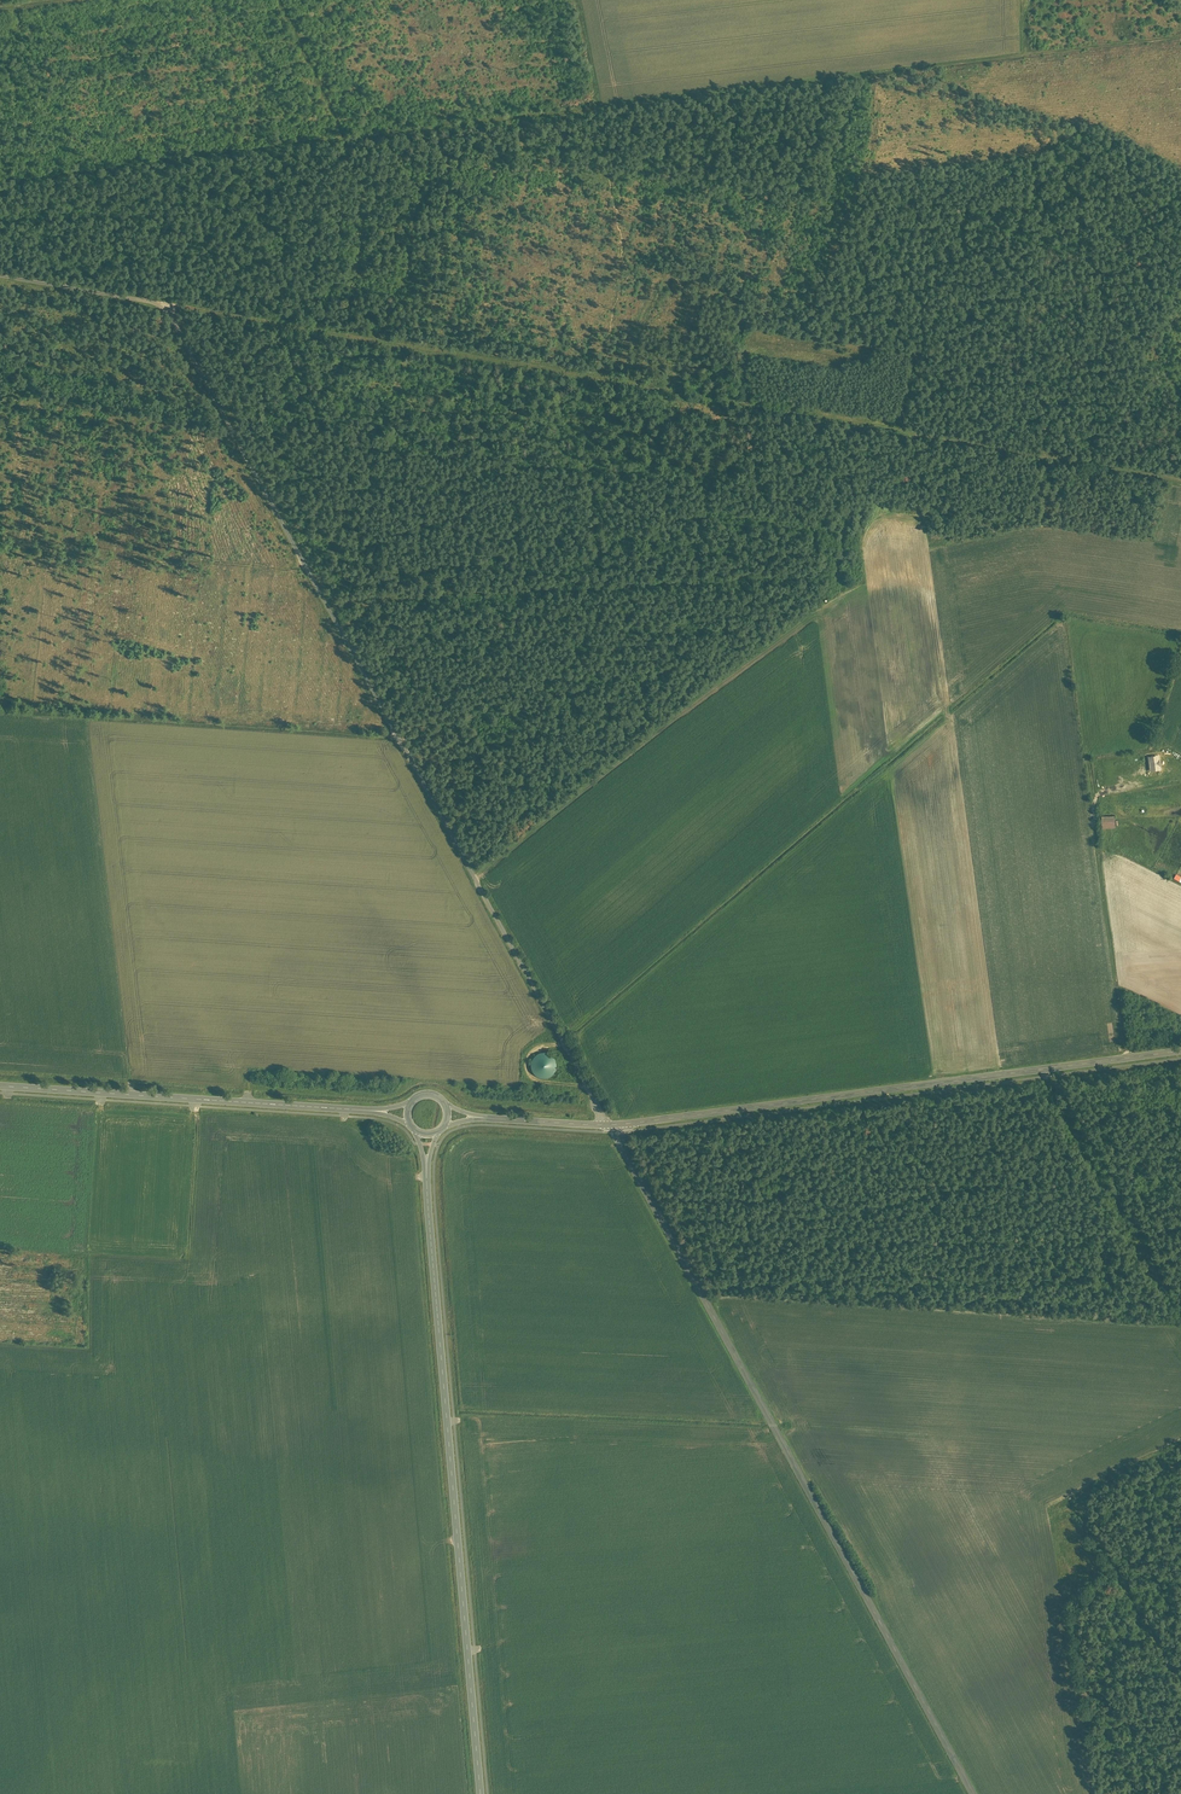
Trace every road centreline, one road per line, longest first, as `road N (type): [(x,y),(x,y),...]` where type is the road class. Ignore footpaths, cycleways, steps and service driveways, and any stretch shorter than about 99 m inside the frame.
road 1 (residential): [(614,1127),(975,1793)]
road 2 (tertiary): [(427,1186),(481,1793)]
road 3 (tertiary): [(614,1127),(1180,1052)]
road 4 (track): [(666,389),(1180,477)]
road 5 (track): [(666,389),(171,303)]
road 6 (tertiary): [(352,1110),(0,1087)]
road 7 (tertiary): [(493,1120),(614,1127)]

